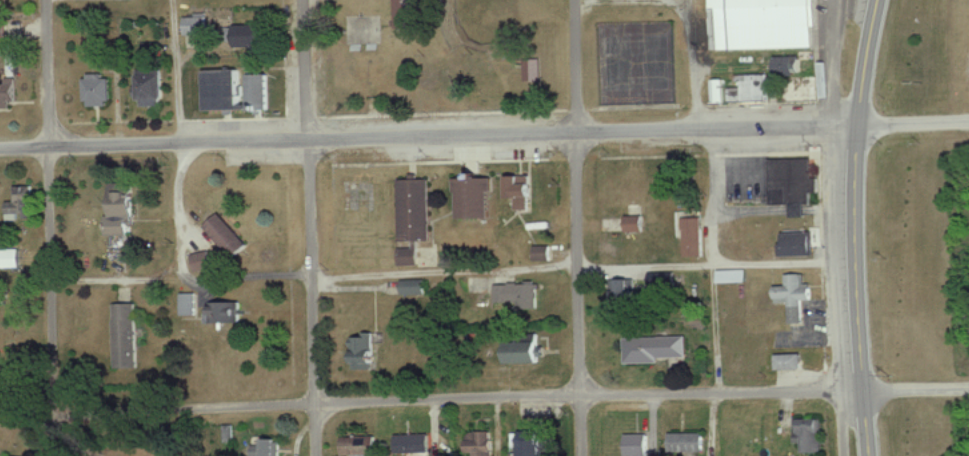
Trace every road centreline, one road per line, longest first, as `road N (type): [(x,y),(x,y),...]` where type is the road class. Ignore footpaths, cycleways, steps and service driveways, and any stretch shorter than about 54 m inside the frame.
road 1 (residential): [(968,122),(0,150)]
road 2 (residential): [(316,407),(852,392)]
road 3 (primary): [(867,455),(852,392),(843,128),(860,101),(881,0)]
road 4 (residential): [(585,455),(576,0)]
road 5 (residential): [(58,455),(51,149)]
road 6 (residential): [(316,407),(308,144)]
road 7 (residential): [(316,407),(58,417)]
road 8 (residential): [(51,149),(48,0)]
road 9 (residential): [(308,144),(305,0)]
road 10 (residential): [(843,128),(831,94),(831,0)]

